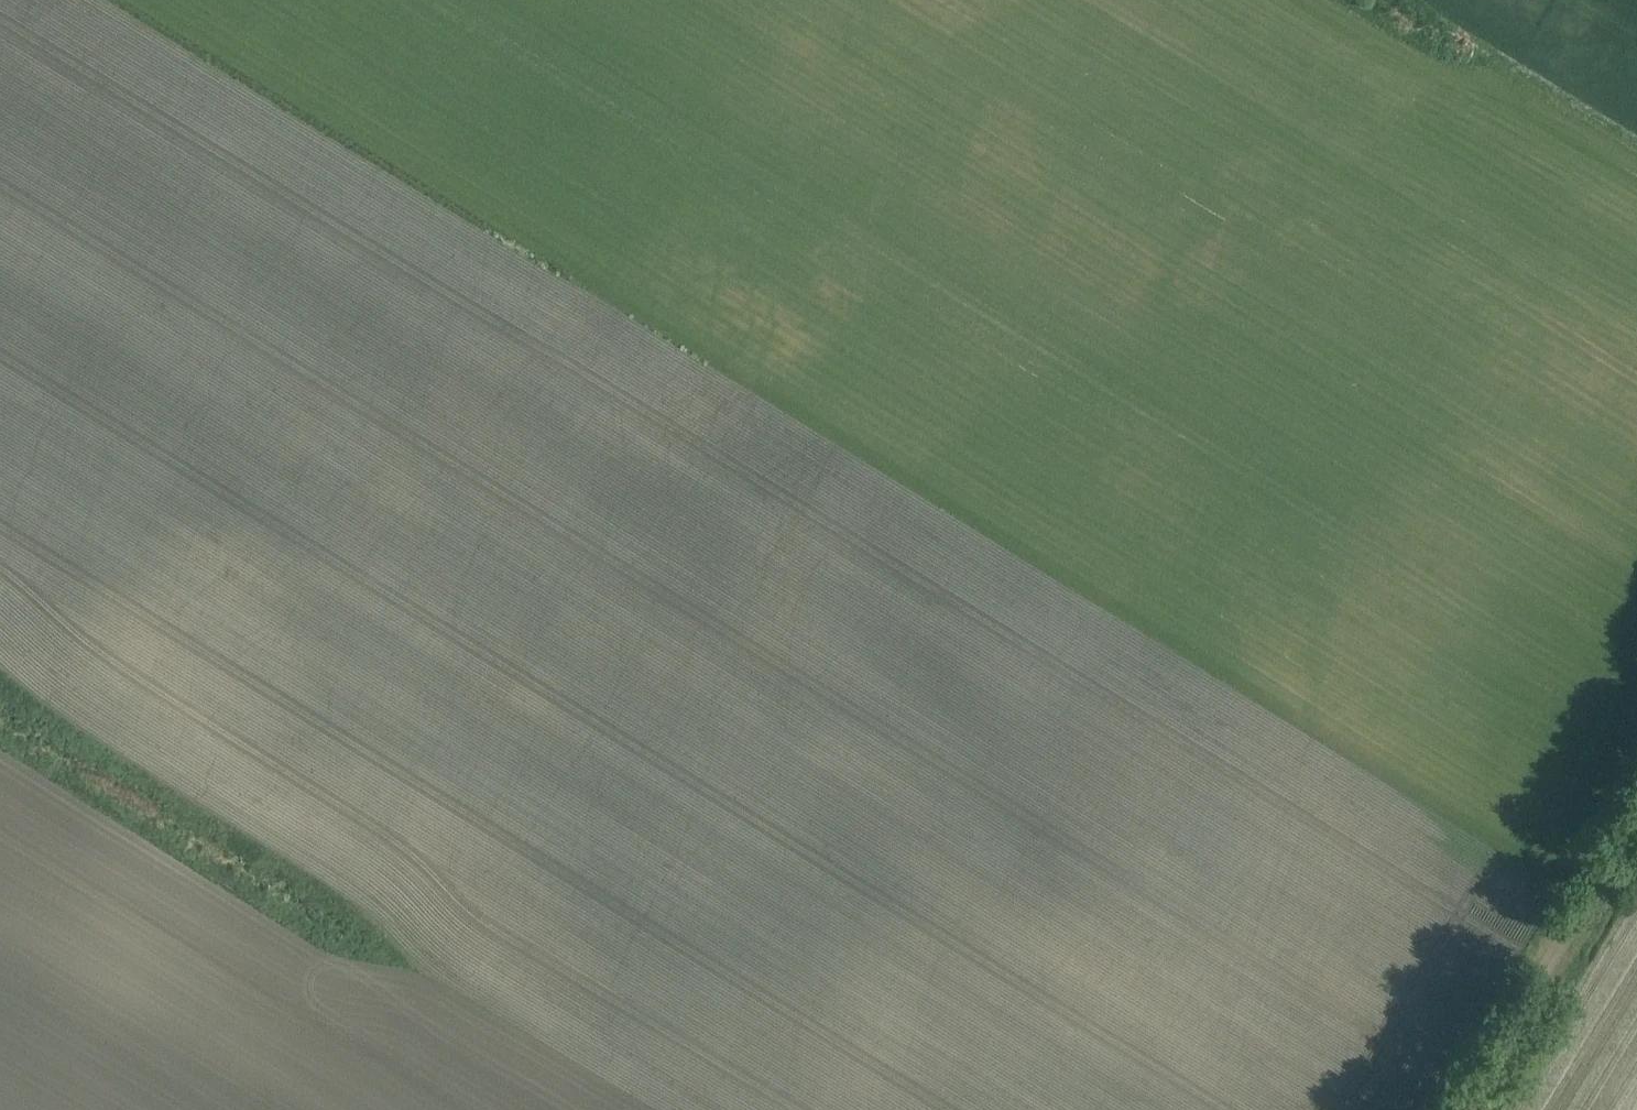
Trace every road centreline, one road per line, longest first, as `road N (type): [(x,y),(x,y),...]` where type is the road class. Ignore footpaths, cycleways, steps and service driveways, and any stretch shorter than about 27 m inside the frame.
road 1 (track): [(1636,822),(1460,1109)]

